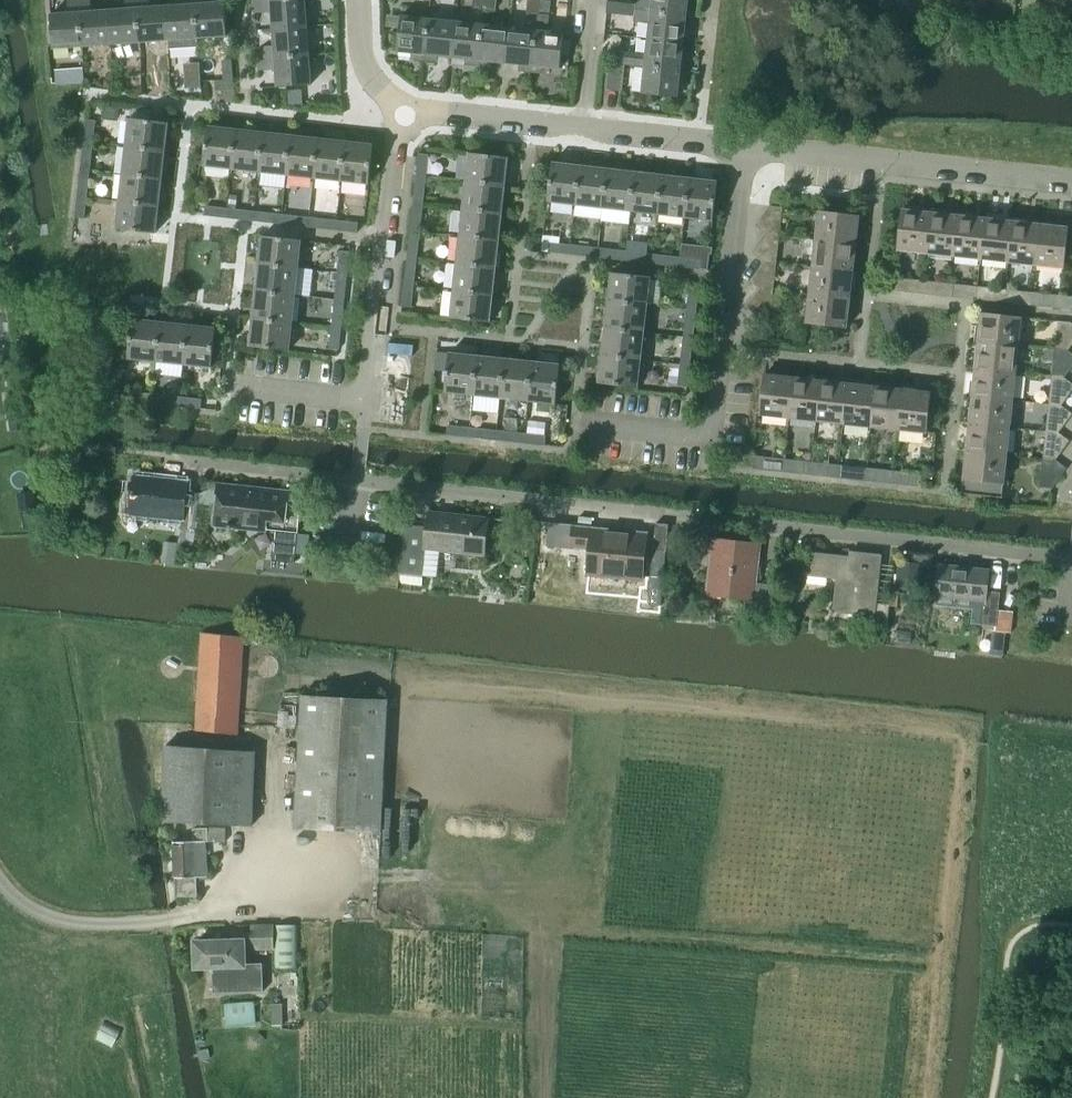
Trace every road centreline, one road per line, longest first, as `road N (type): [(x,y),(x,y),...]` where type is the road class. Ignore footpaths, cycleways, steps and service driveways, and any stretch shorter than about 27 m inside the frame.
road 1 (residential): [(593,426),(705,439),(714,429),(746,147)]
road 2 (residential): [(1071,561),(699,519)]
road 3 (residential): [(1071,183),(746,147)]
road 4 (residential): [(368,399),(407,112)]
road 5 (residential): [(358,483),(626,511)]
road 6 (residential): [(186,463),(358,483)]
road 7 (residential): [(578,127),(407,112)]
road 8 (residential): [(746,147),(578,127)]
road 9 (residential): [(407,112),(365,67),(359,0)]
road 10 (residential): [(578,127),(592,0)]
road 11 (residential): [(242,385),(368,399)]

